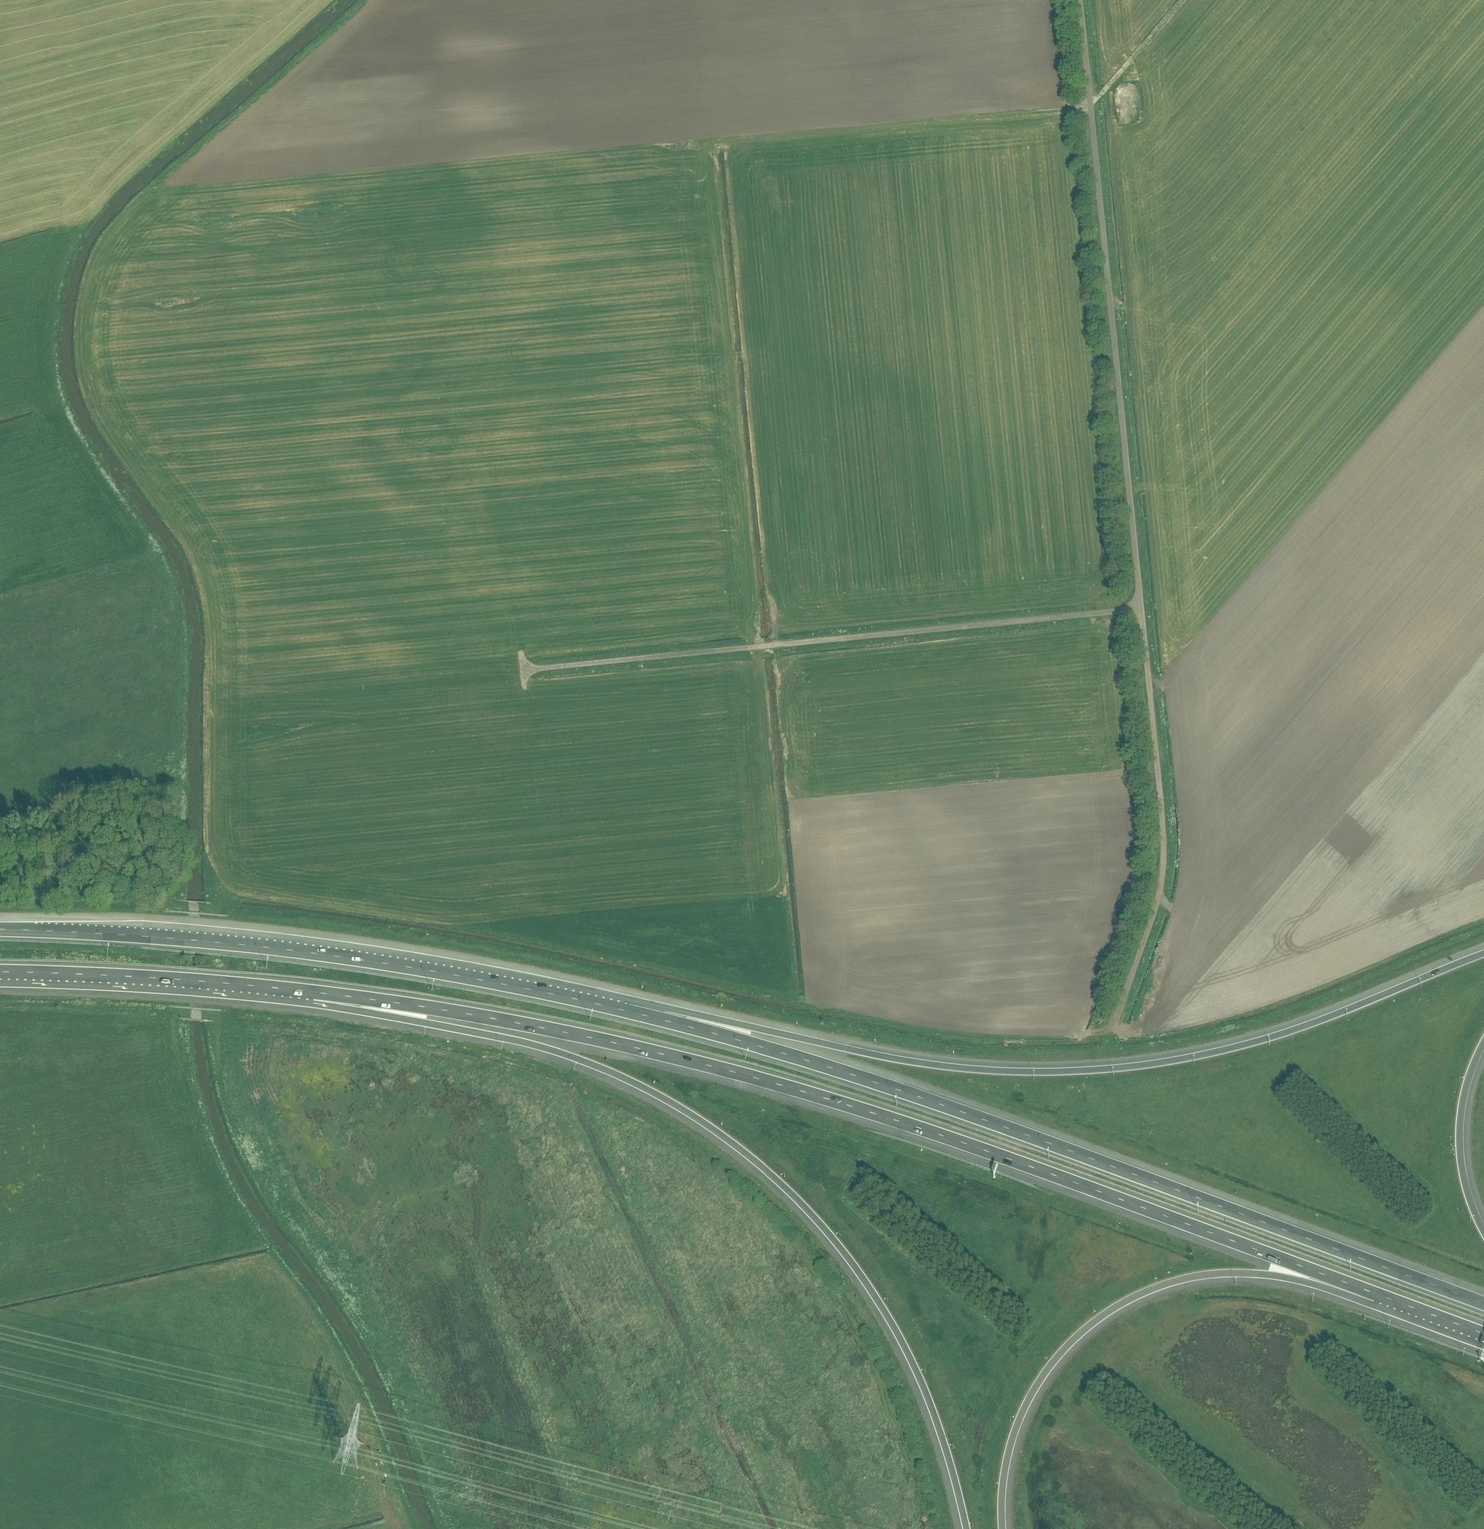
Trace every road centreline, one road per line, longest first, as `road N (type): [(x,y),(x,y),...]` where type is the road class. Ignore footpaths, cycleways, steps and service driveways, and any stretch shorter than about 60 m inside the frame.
road 1 (motorway): [(312,993),(585,1037),(778,1085),(1379,1295)]
road 2 (motorway): [(312,993),(548,1051),(646,1092),(742,1154),(803,1208),(879,1308),(936,1427),(964,1528)]
road 3 (motorway): [(1483,1305),(918,1097),(626,1012)]
road 4 (motorway): [(1483,954),(1274,1037),(1121,1068),(932,1065),(626,1012)]
road 5 (motorway): [(626,1012),(340,957),(0,930)]
road 6 (unclassified): [(525,670),(1141,610)]
road 7 (unclassified): [(1141,610),(1080,0)]
road 8 (motorway): [(1003,1528),(1008,1455),(1030,1400),(1078,1336),(1126,1302),(1183,1279),(1240,1273),(1379,1295)]
road 9 (unclassified): [(1111,1033),(1165,862),(1141,610)]
road 10 (motorway): [(0,972),(312,993)]
road 11 (motorway): [(1483,1232),(1469,1199),(1460,1136),(1483,1044)]

